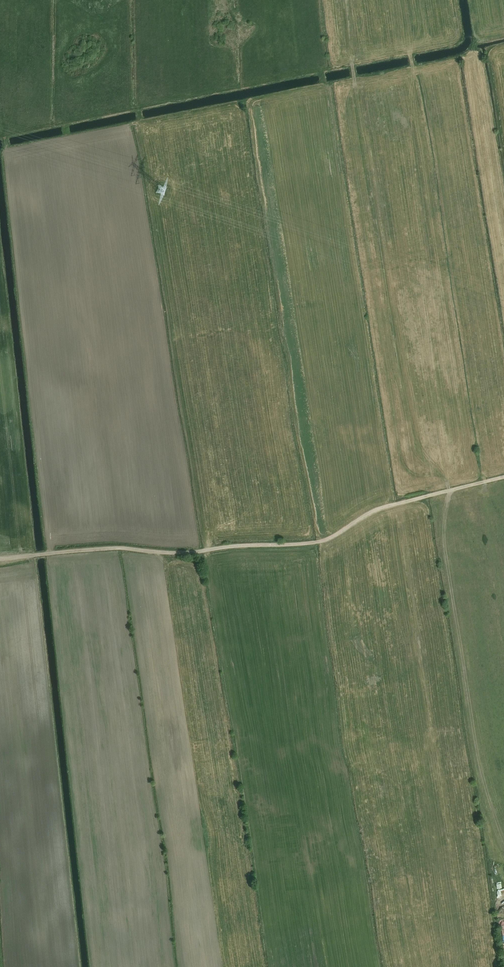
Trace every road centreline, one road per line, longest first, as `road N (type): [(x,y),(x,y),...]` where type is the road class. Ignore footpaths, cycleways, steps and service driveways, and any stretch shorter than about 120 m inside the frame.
road 1 (track): [(0,559),(316,543),(384,507),(503,478)]

